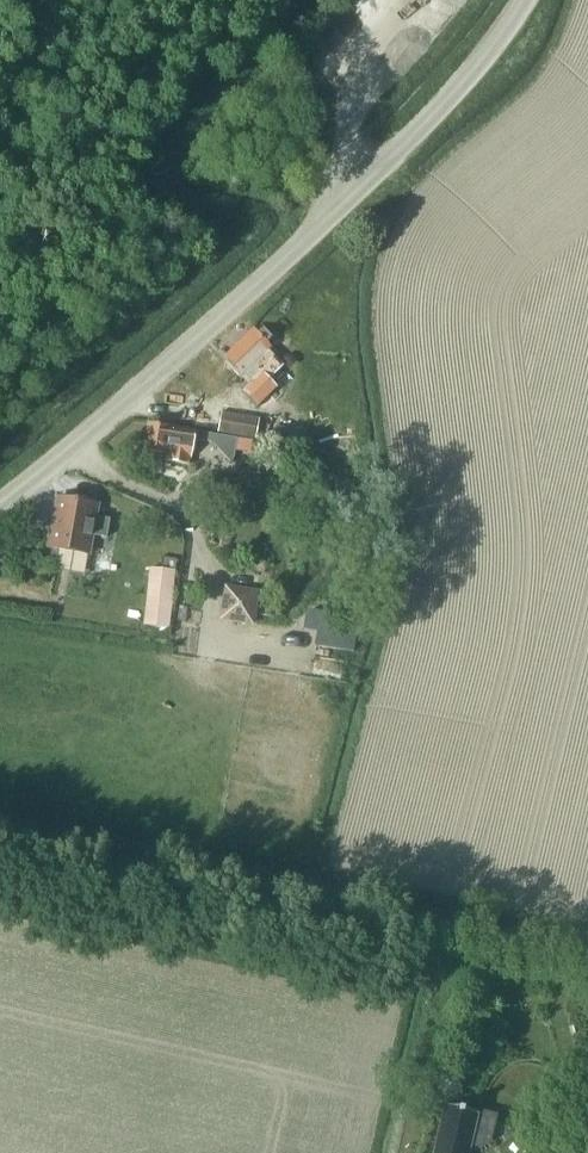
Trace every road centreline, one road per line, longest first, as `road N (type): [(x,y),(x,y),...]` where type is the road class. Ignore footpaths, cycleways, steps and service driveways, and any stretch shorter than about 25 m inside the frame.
road 1 (tertiary): [(0,504),(347,204),(430,121),(526,0)]

